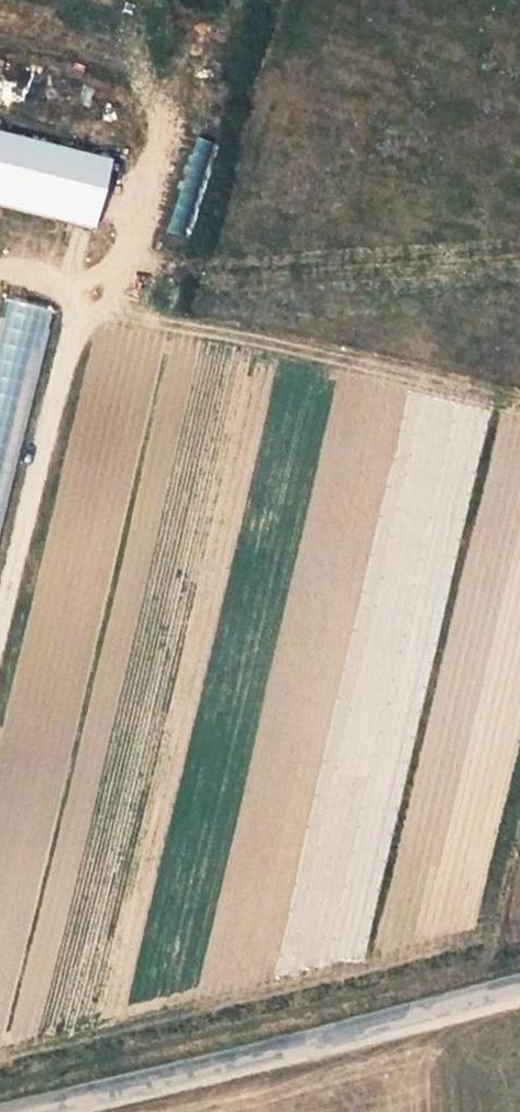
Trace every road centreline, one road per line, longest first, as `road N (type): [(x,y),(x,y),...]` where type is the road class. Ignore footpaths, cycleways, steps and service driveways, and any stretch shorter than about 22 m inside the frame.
road 1 (unclassified): [(519,978),(0,1105)]

